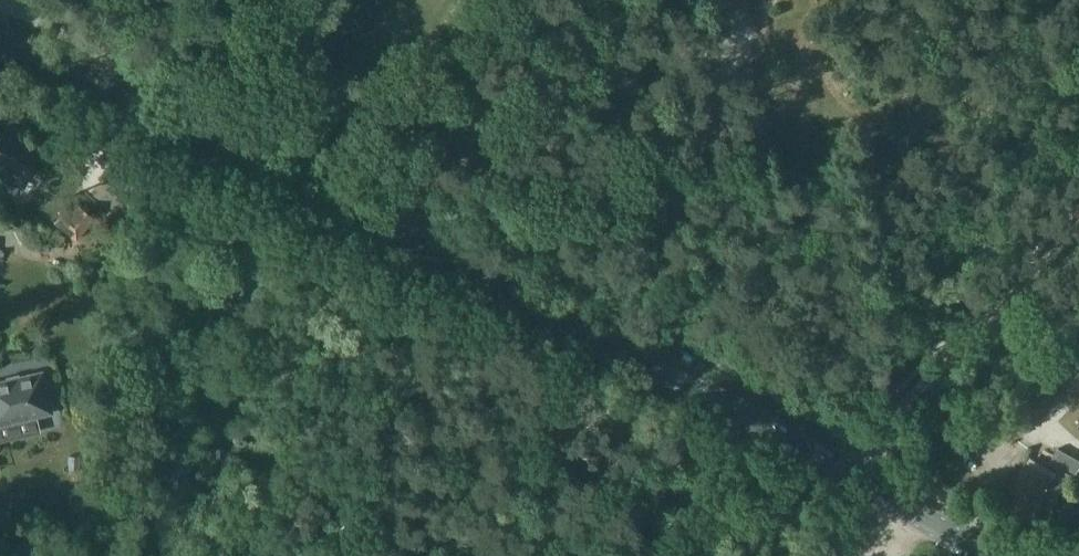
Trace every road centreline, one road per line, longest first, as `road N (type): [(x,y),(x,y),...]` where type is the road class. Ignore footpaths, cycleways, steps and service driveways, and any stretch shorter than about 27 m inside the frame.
road 1 (secondary): [(988,555),(845,468),(0,39)]
road 2 (track): [(845,468),(1078,223)]

